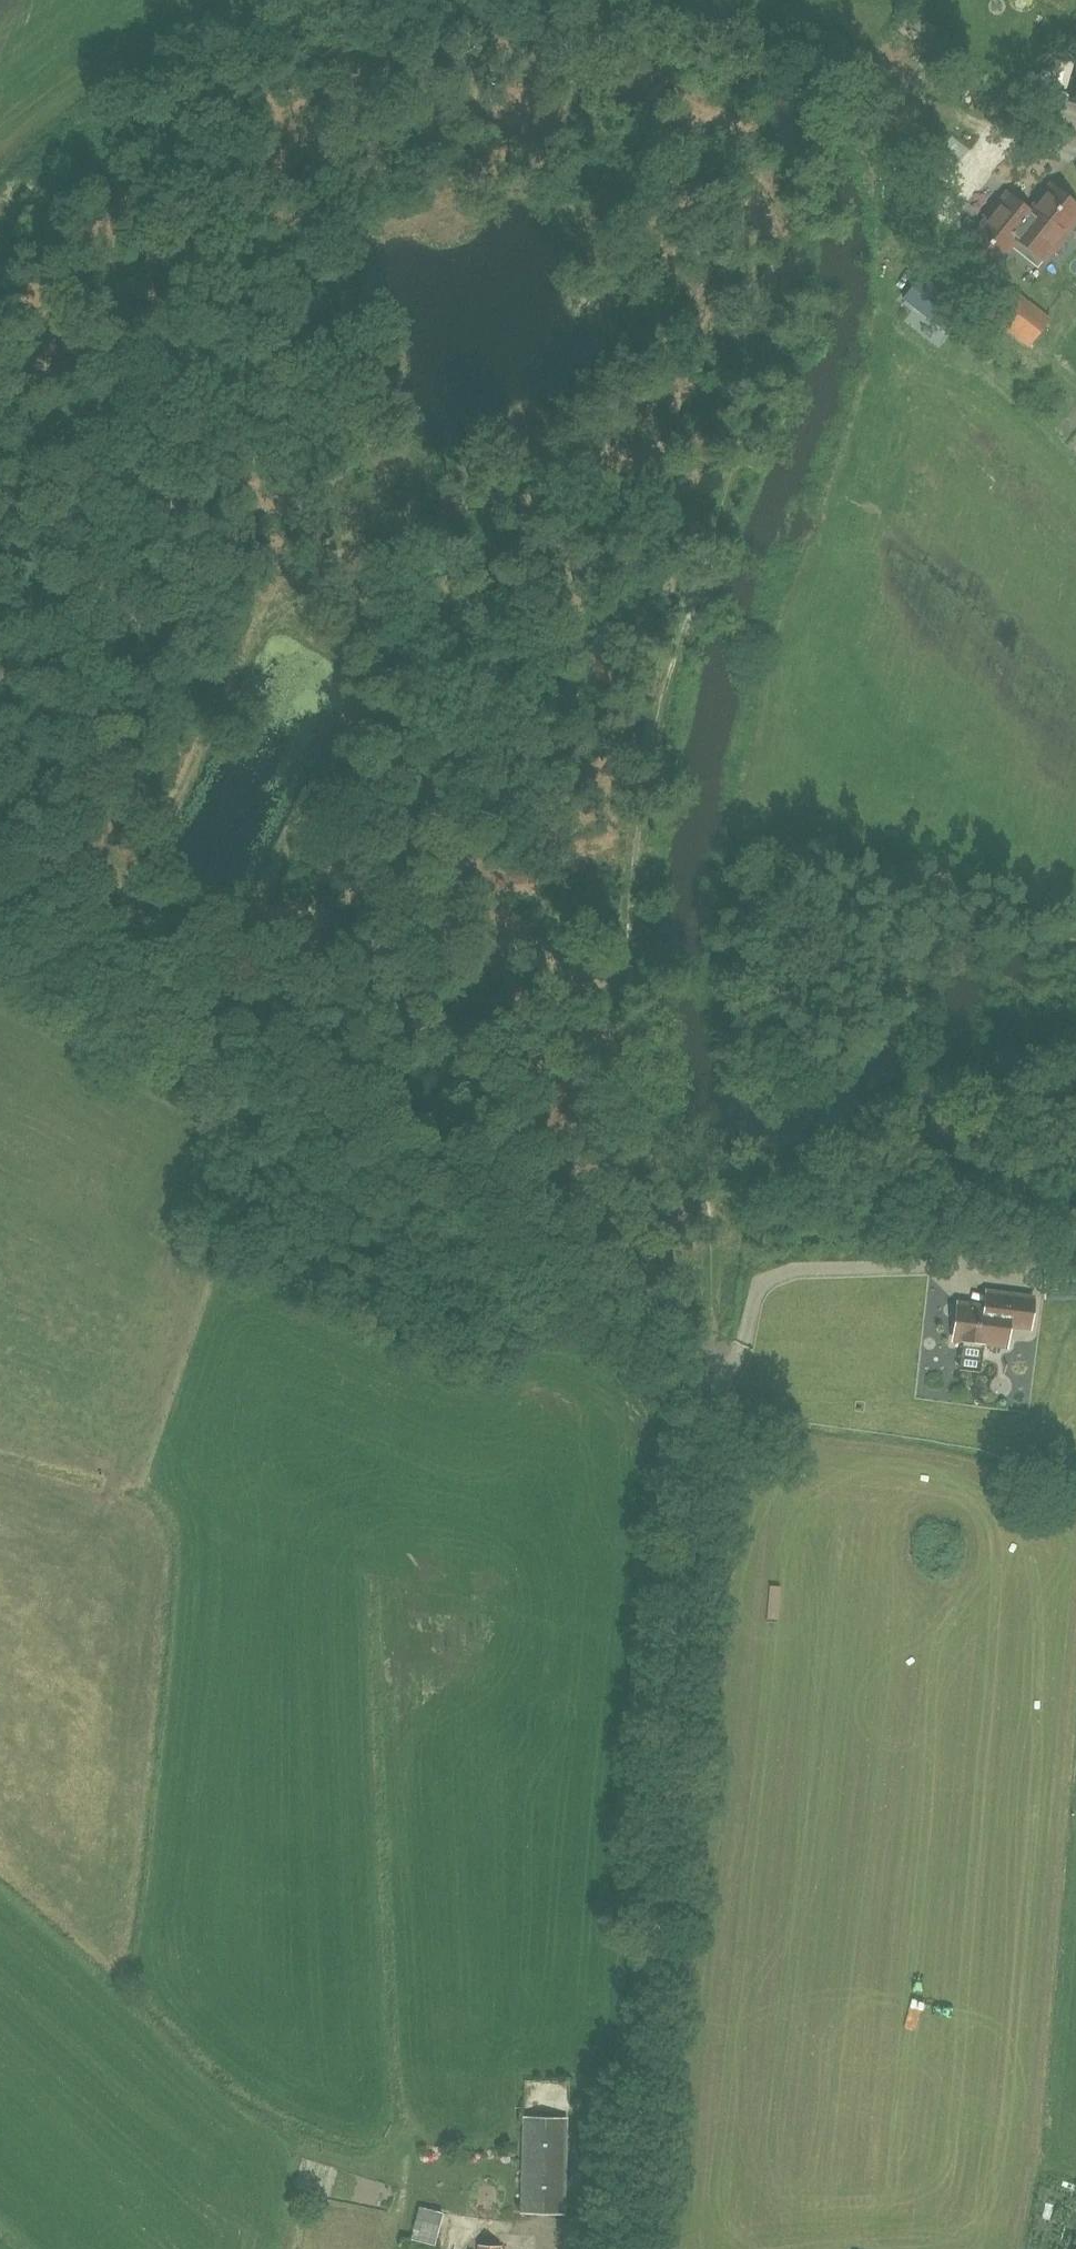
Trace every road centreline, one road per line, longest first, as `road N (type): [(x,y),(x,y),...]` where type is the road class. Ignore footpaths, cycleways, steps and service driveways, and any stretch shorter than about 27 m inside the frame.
road 1 (track): [(0,367),(55,340),(282,160),(383,108),(435,91),(559,88),(625,113),(695,173),(737,291),(743,423),(655,747),(631,977),(645,1091),(702,1192),(713,1231),(707,1353)]
road 2 (track): [(626,2248),(696,1448),(725,1379),(707,1353)]
road 3 (track): [(707,1353),(0,948)]
road 4 (track): [(725,1379),(757,1288),(776,1274),(992,1264)]
road 5 (track): [(901,80),(1032,144)]

